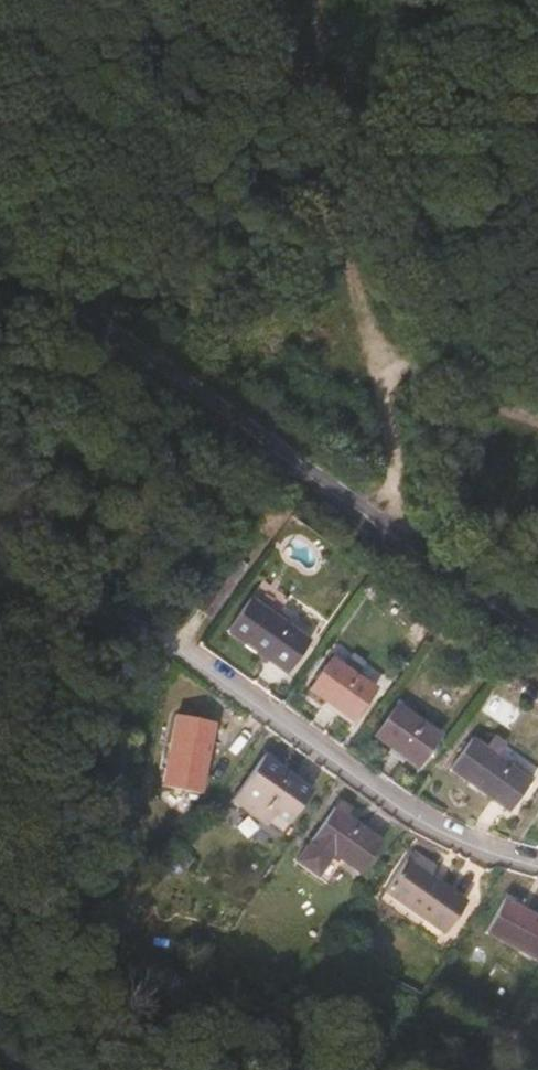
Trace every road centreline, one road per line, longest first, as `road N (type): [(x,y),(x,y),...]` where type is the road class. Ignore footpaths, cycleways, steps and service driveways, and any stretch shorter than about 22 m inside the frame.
road 1 (tertiary): [(537,634),(0,242)]
road 2 (residential): [(537,860),(464,838),(184,654),(0,563)]
road 3 (track): [(370,354),(409,542)]
road 4 (track): [(370,354),(390,333),(417,337),(537,393)]

